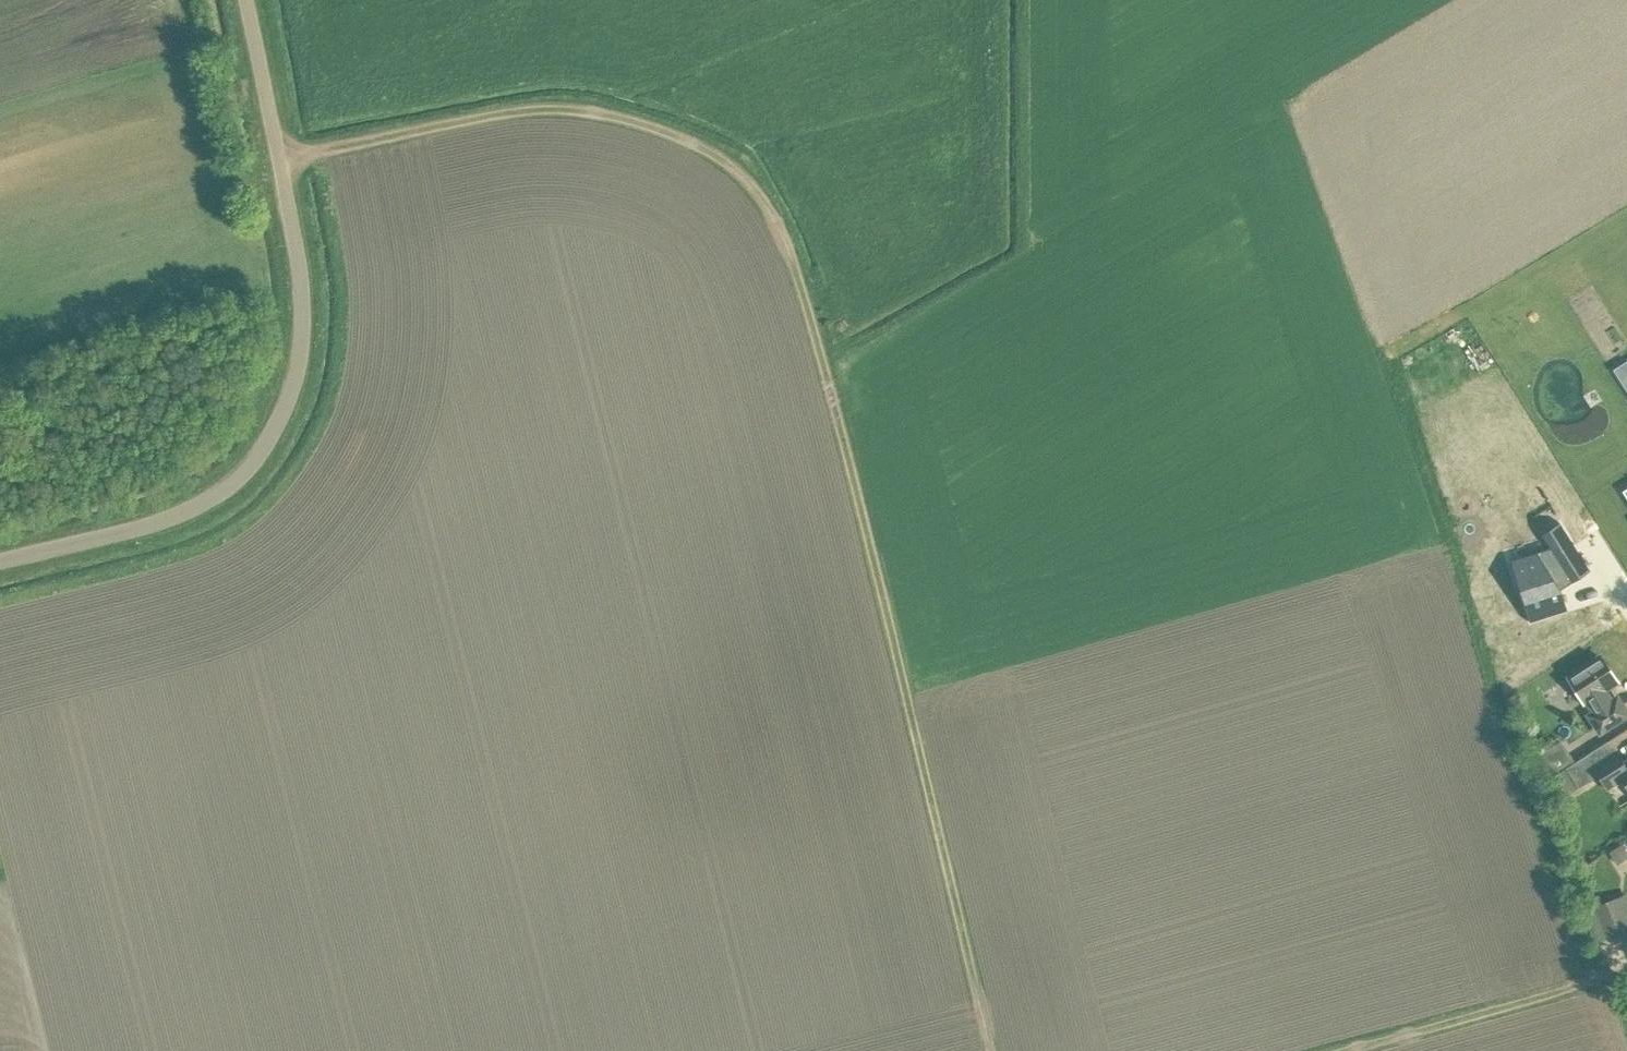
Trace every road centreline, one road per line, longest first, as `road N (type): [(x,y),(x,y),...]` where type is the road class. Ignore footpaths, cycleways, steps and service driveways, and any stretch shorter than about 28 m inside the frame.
road 1 (track): [(277,157),(548,111),(619,116),(732,164),(764,198),(823,361),(991,1050)]
road 2 (unclassified): [(0,560),(139,527),(211,498),(251,462),(280,414),(302,346),(303,295),(247,0)]
road 3 (track): [(1342,1050),(1604,973)]

